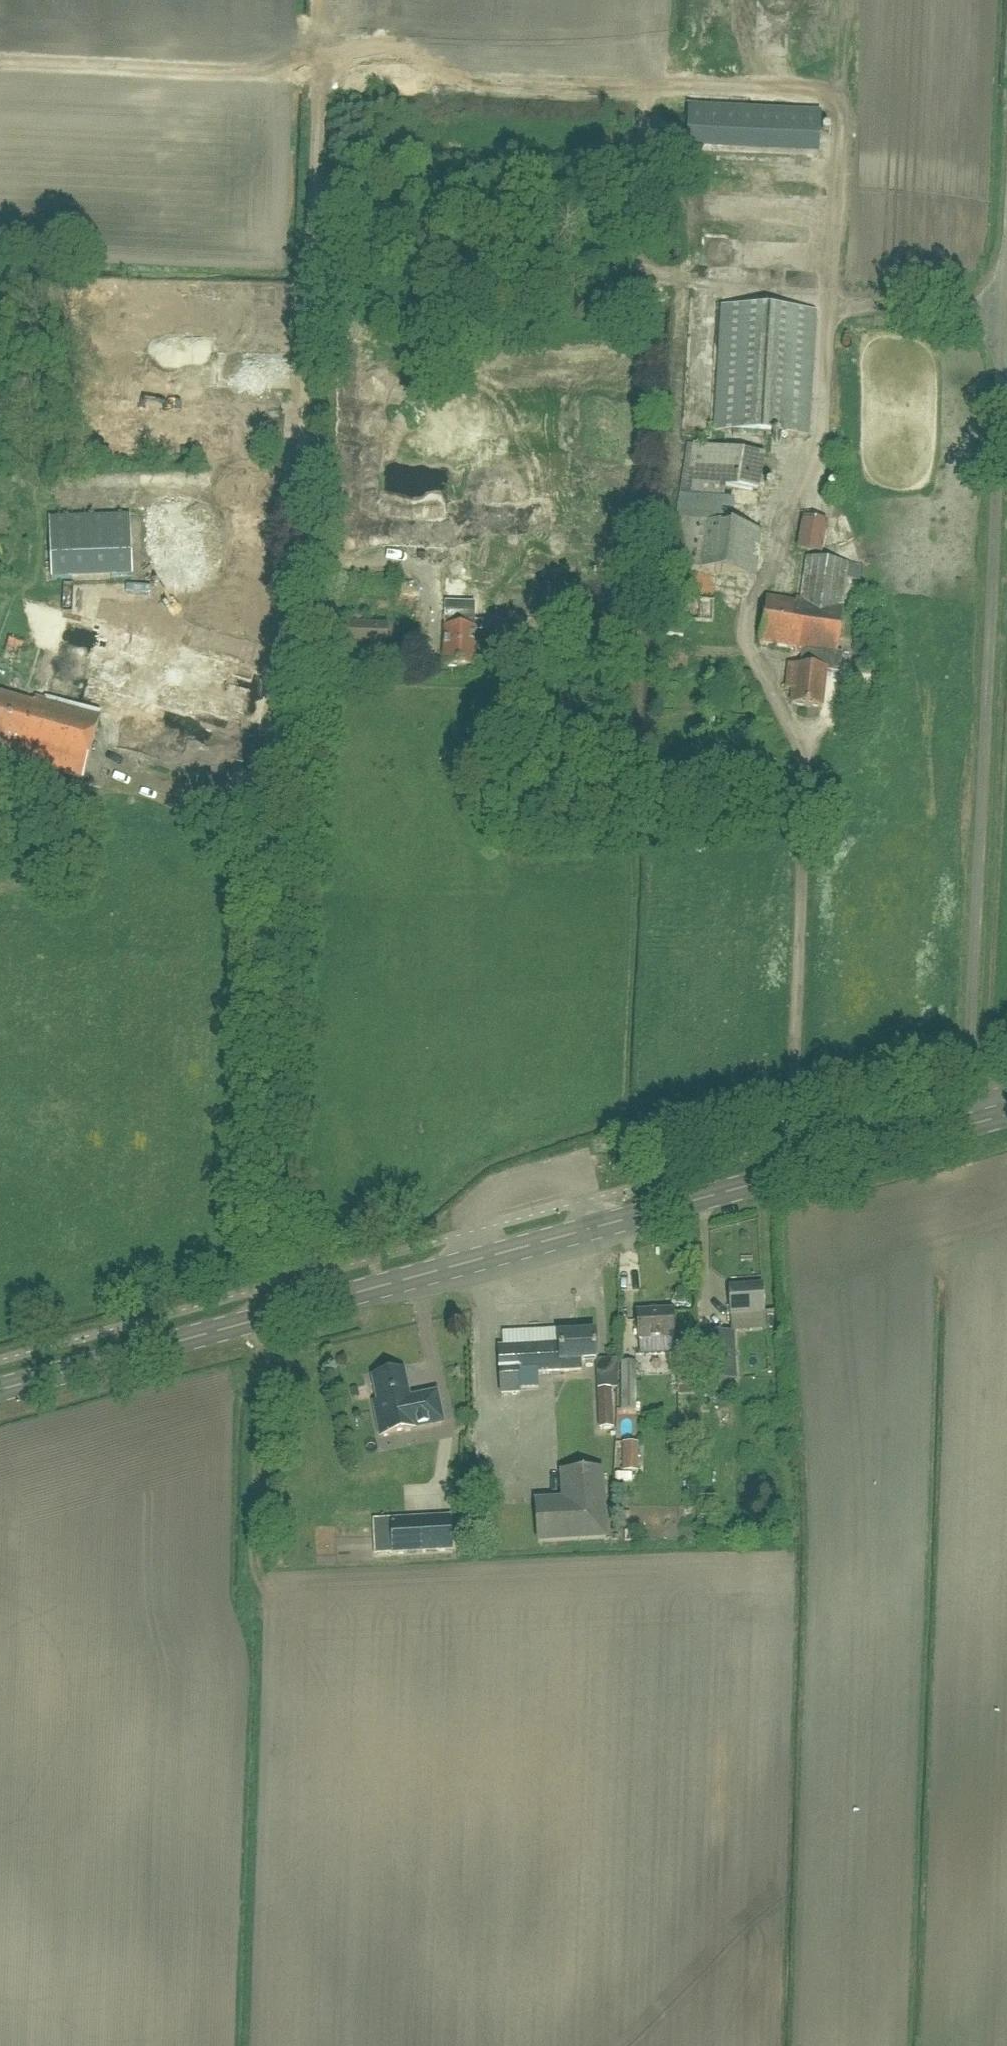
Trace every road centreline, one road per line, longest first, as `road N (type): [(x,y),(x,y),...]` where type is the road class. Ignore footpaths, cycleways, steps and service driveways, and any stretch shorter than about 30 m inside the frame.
road 1 (track): [(283,1312),(299,437),(319,99)]
road 2 (secondary): [(0,1390),(1006,1114)]

